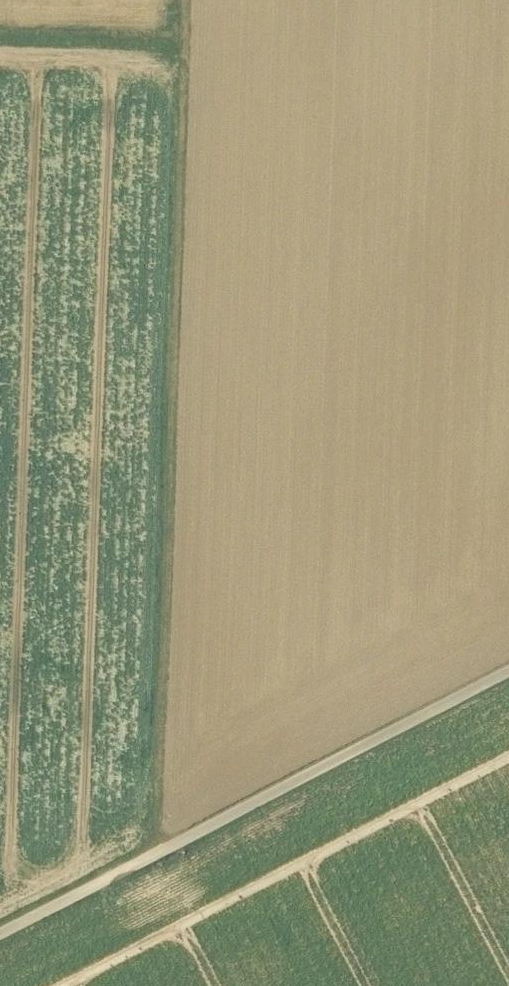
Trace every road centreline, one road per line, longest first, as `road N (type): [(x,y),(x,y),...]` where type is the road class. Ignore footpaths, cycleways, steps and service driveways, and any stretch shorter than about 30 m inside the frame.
road 1 (track): [(204,52),(180,858)]
road 2 (track): [(508,689),(0,951)]
road 3 (track): [(0,48),(204,52),(206,0)]

